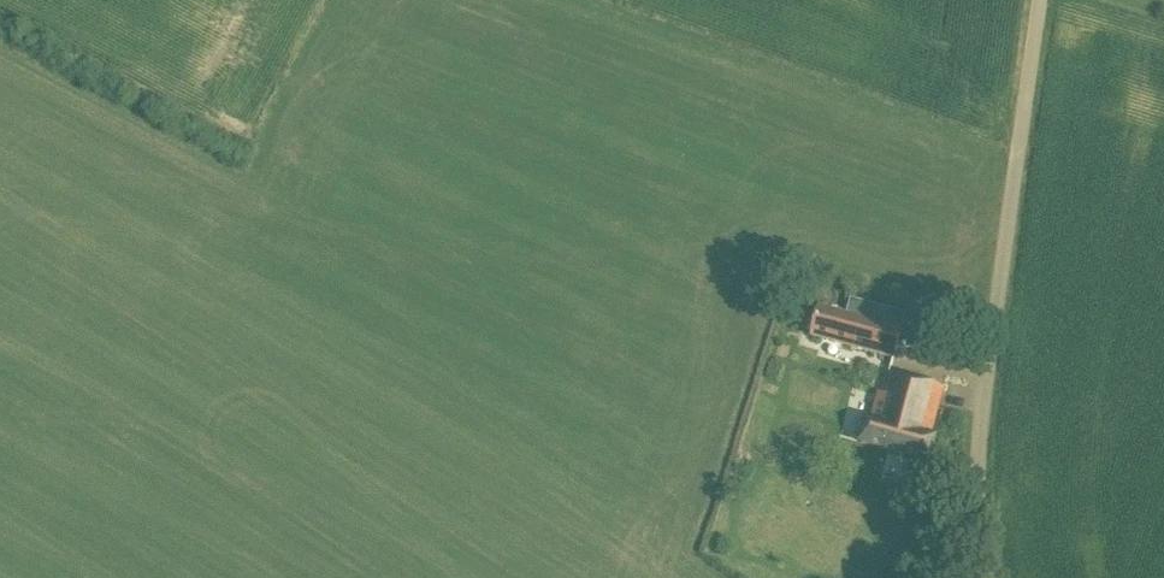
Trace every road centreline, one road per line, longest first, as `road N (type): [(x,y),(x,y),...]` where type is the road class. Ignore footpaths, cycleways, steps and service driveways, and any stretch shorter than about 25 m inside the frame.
road 1 (unclassified): [(984,577),(978,455),(1045,0)]

